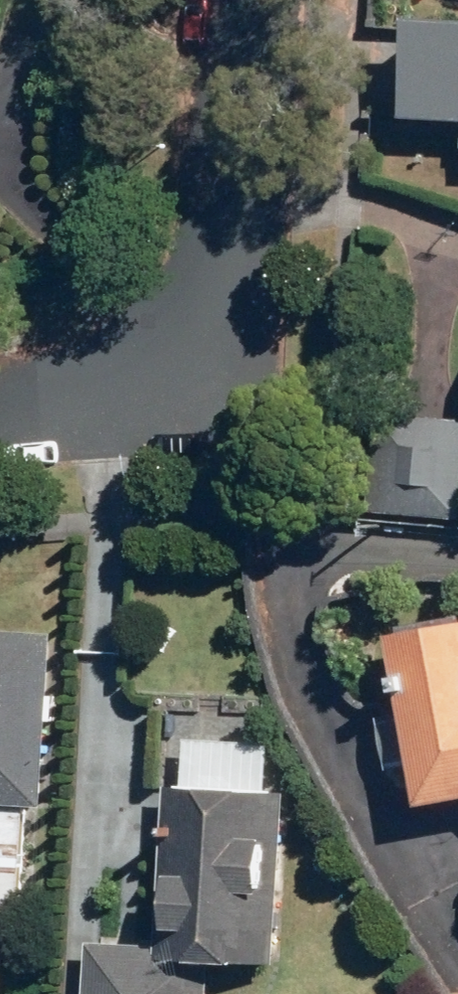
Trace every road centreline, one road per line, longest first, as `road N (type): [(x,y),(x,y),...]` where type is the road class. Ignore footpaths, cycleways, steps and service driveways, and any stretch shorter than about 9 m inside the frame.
road 1 (residential): [(243,0),(221,379)]
road 2 (residential): [(0,395),(221,379)]

